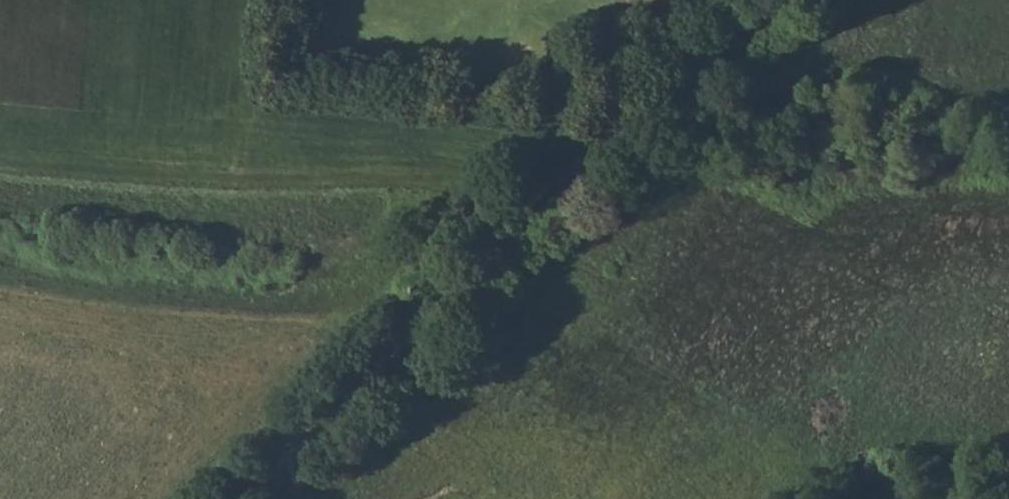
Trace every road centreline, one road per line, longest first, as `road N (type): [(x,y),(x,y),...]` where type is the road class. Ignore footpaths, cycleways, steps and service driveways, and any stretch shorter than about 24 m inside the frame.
road 1 (tertiary): [(246,498),(759,0)]

